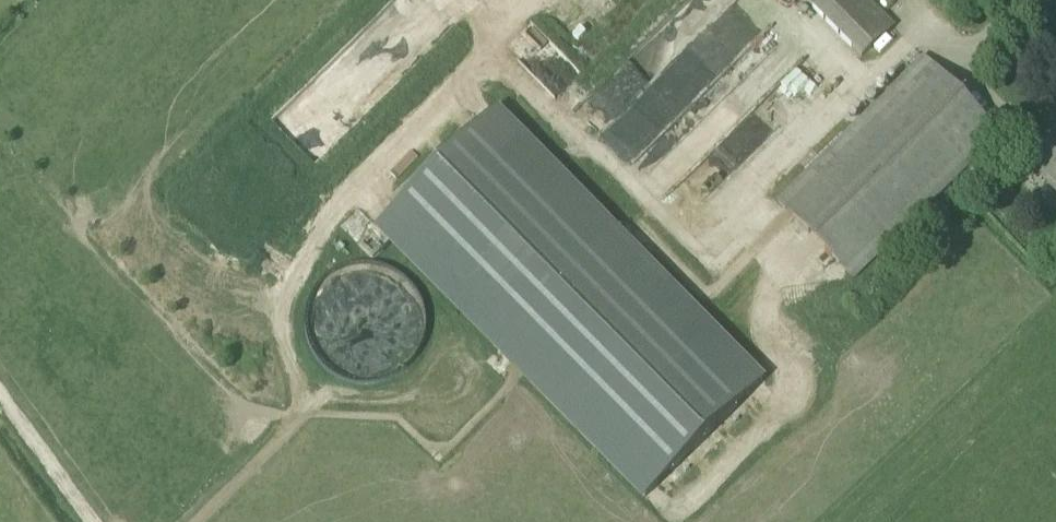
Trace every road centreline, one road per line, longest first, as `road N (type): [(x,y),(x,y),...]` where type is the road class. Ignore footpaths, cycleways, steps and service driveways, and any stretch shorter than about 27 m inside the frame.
road 1 (track): [(324,397),(202,521)]
road 2 (track): [(91,521),(0,396)]

